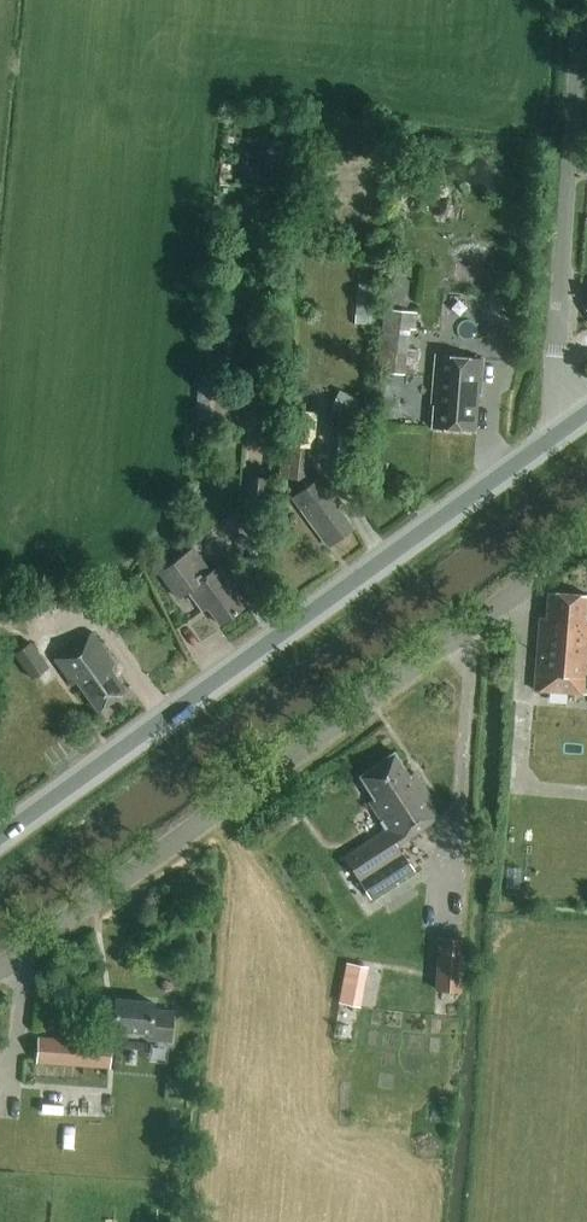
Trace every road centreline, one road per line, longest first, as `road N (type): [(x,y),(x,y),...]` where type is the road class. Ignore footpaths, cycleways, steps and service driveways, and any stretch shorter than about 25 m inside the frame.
road 1 (unclassified): [(0,965),(586,541)]
road 2 (secondary): [(0,841),(567,428)]
road 3 (unclassified): [(567,428),(557,357),(582,0)]

